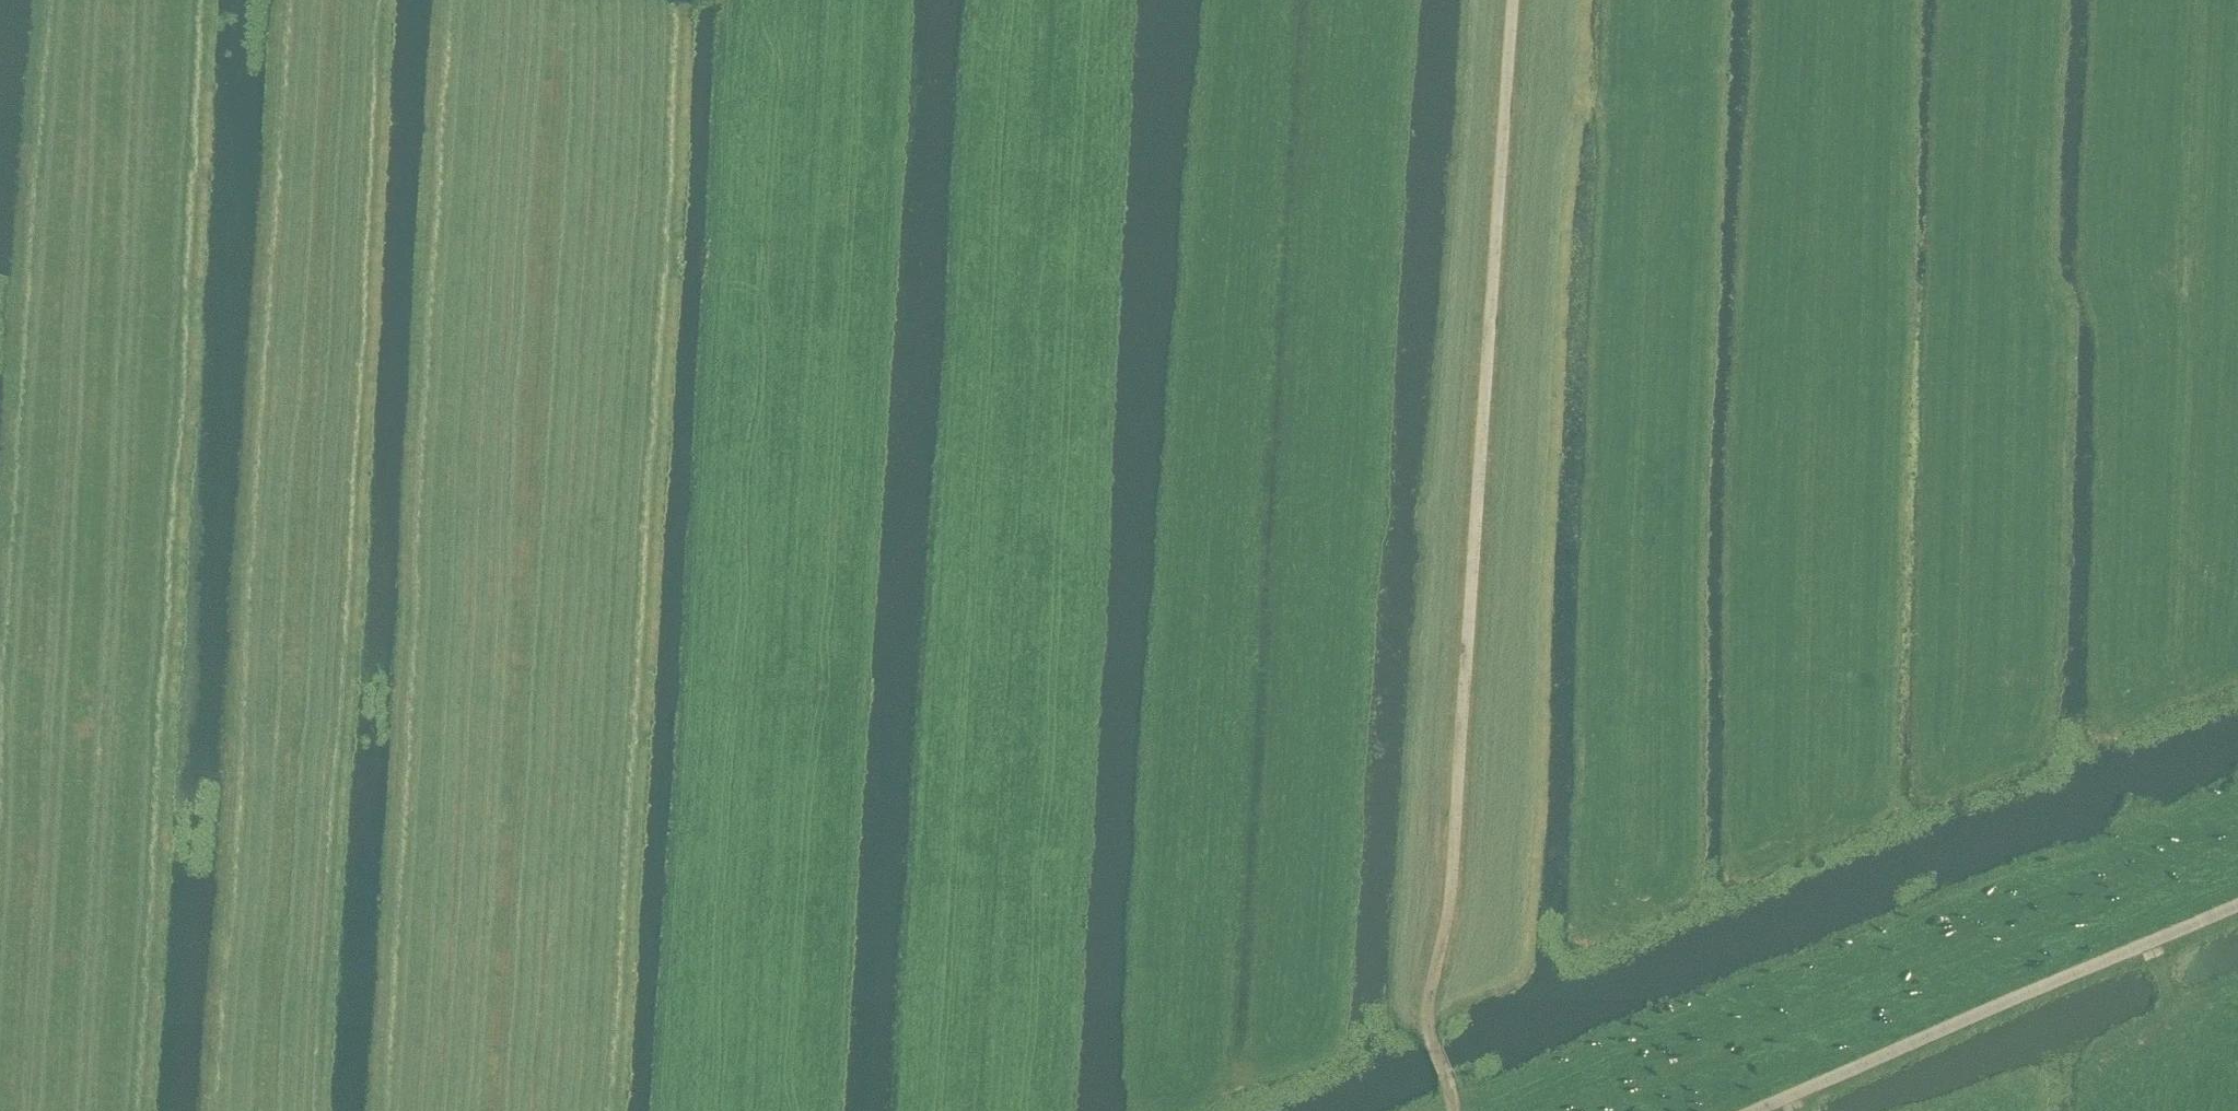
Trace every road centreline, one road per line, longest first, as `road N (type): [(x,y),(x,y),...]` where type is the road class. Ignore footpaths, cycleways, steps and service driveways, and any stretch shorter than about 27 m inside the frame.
road 1 (track): [(1454,1110),(1426,1005),(1447,908),(1514,0)]
road 2 (track): [(2237,907),(1758,1110)]

